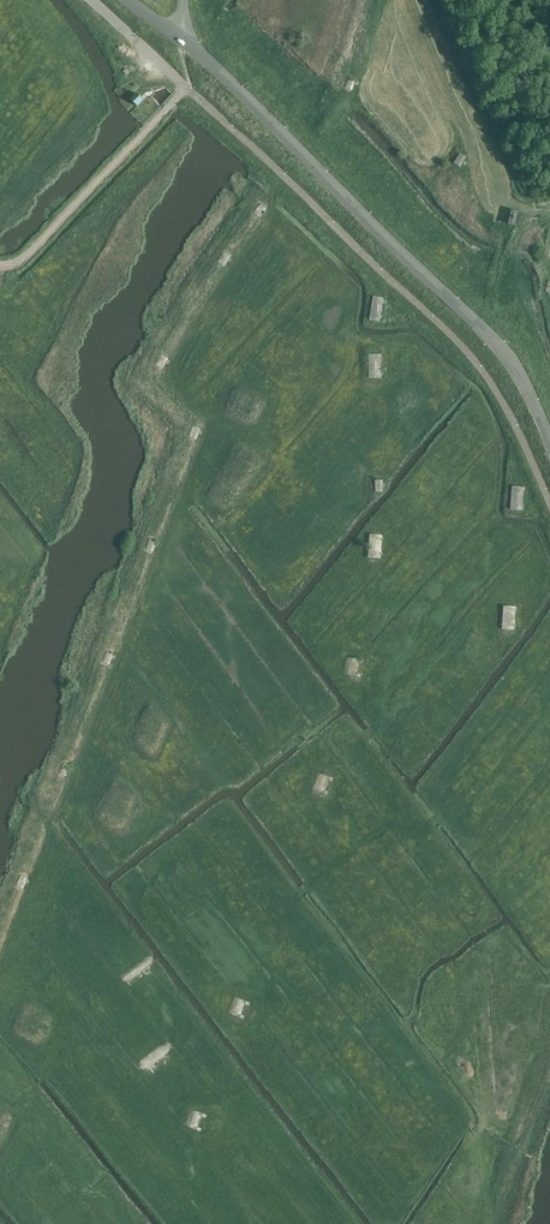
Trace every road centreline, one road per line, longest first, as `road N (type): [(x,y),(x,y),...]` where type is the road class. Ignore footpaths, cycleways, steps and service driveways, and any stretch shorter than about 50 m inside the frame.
road 1 (tertiary): [(549,442),(492,339),(177,36)]

